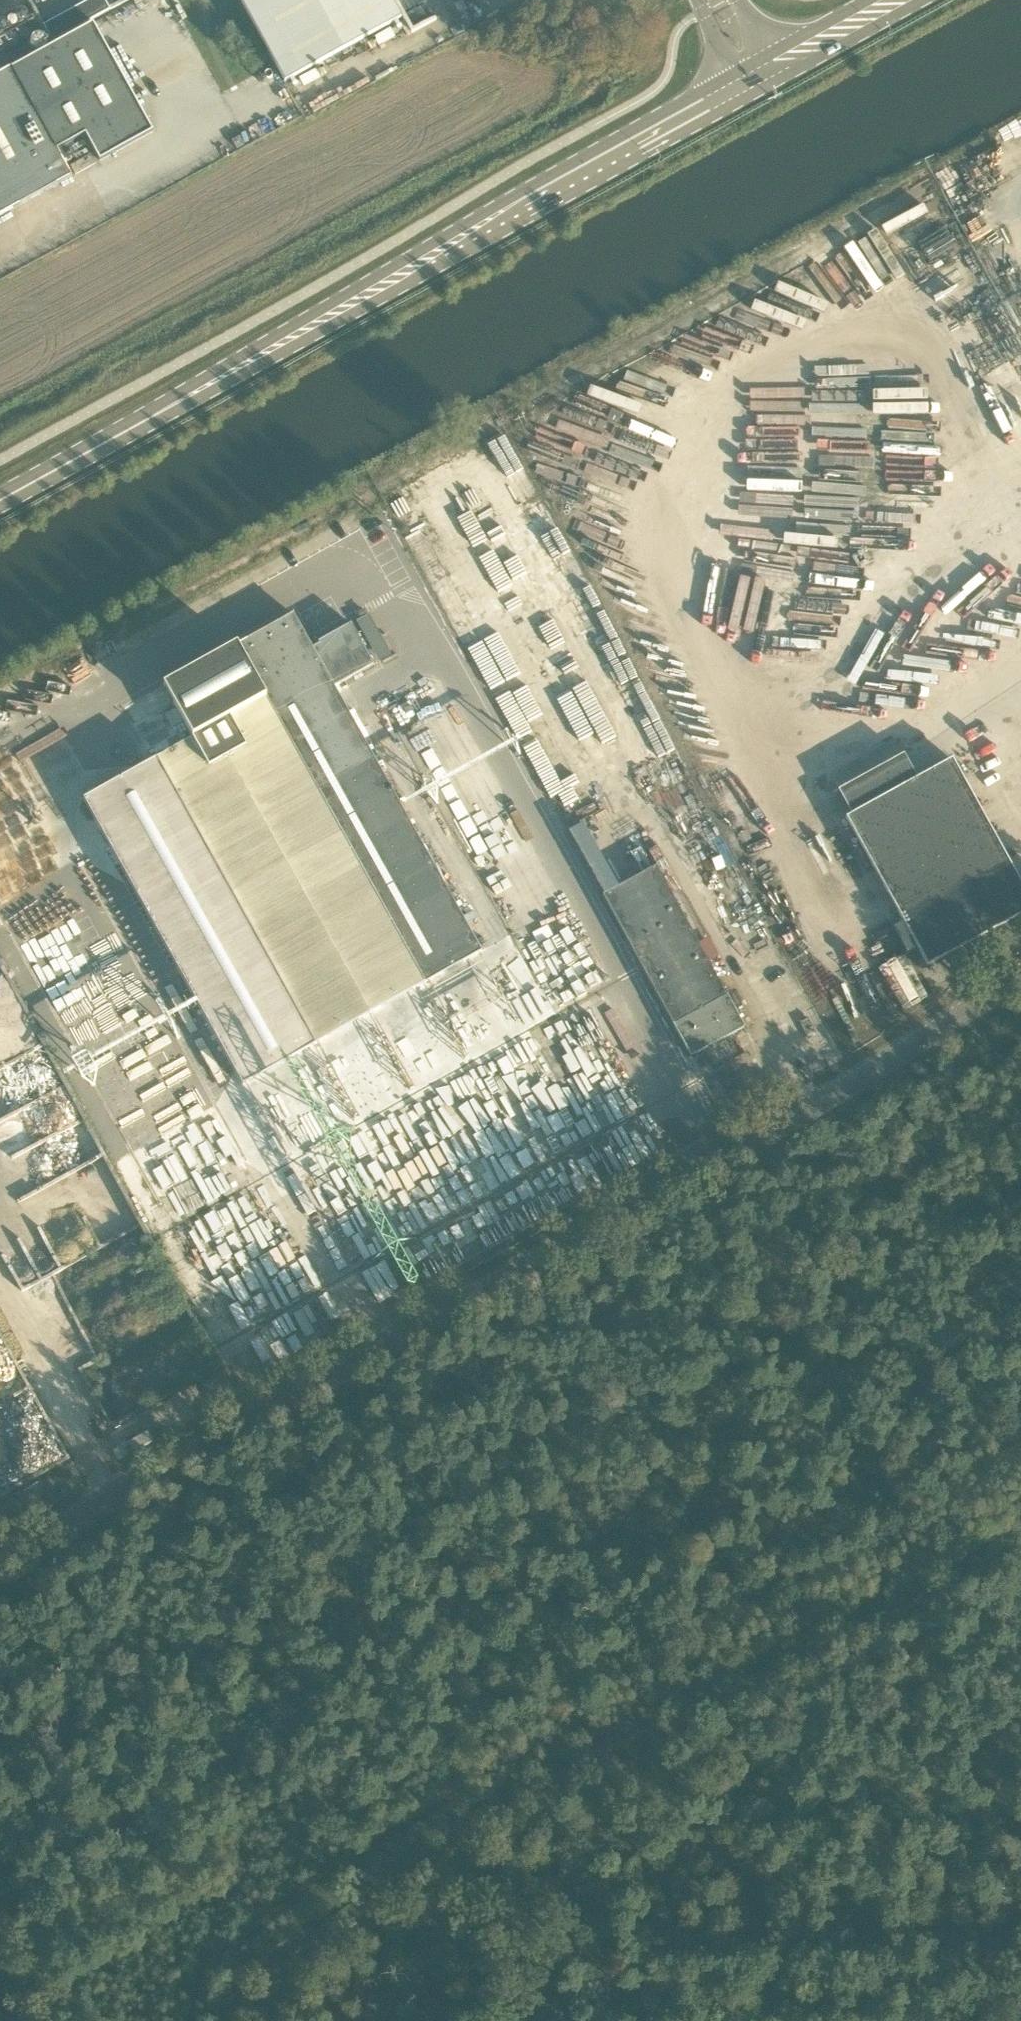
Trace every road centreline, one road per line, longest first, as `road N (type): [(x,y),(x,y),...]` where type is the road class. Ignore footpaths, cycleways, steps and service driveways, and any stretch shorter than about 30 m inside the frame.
road 1 (unclassified): [(0,1540),(946,1020),(1020,971)]
road 2 (secondary): [(0,498),(744,87)]
road 3 (secondary): [(773,70),(902,0)]

